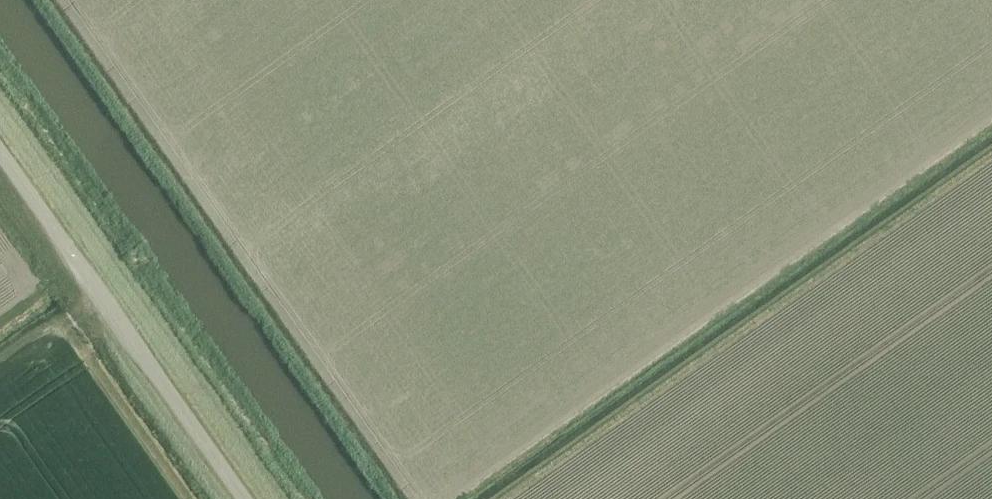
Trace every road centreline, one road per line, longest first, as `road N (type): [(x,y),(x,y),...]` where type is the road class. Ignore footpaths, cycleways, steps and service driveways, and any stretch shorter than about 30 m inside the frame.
road 1 (unclassified): [(246,498),(0,151)]

